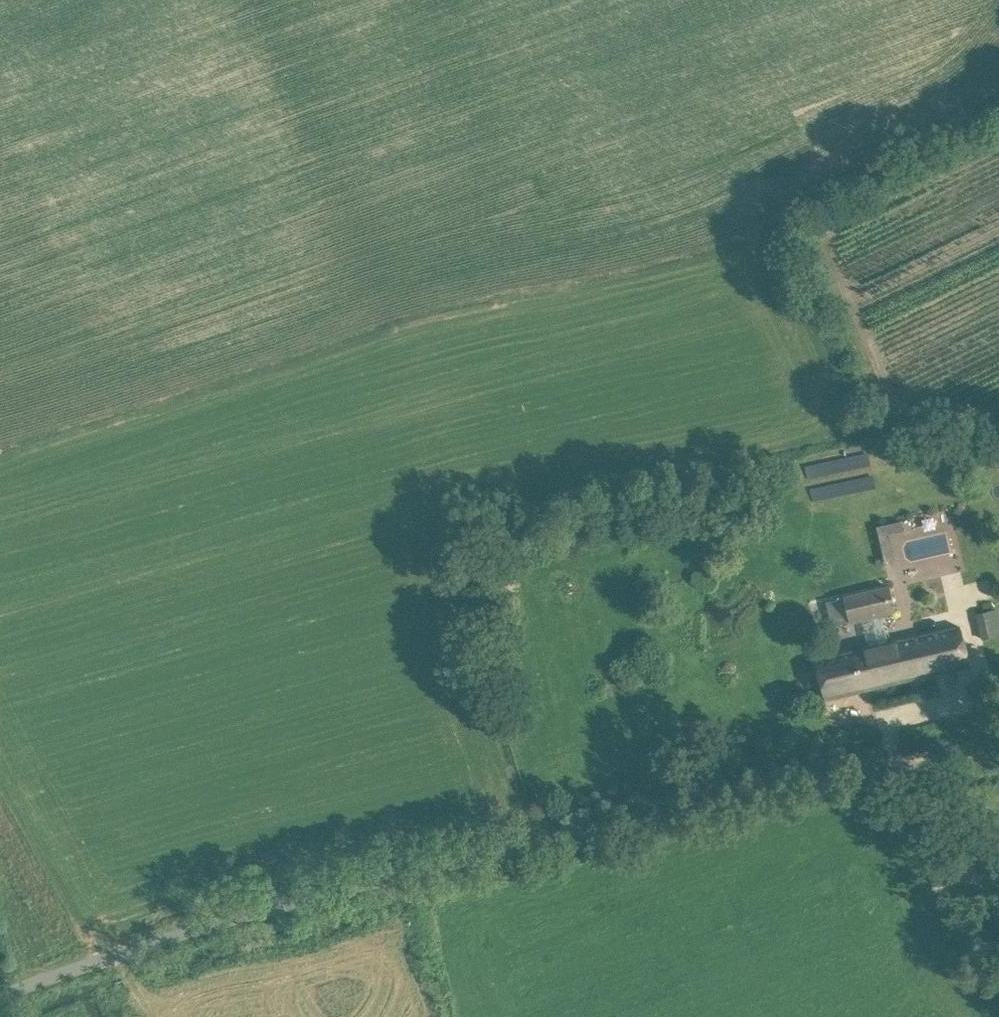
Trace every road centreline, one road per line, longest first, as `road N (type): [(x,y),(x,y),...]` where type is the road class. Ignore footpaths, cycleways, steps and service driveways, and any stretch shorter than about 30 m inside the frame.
road 1 (unclassified): [(998,898),(913,763),(528,843),(43,977),(0,997)]
road 2 (track): [(998,112),(947,149),(821,212),(731,245),(549,282)]

